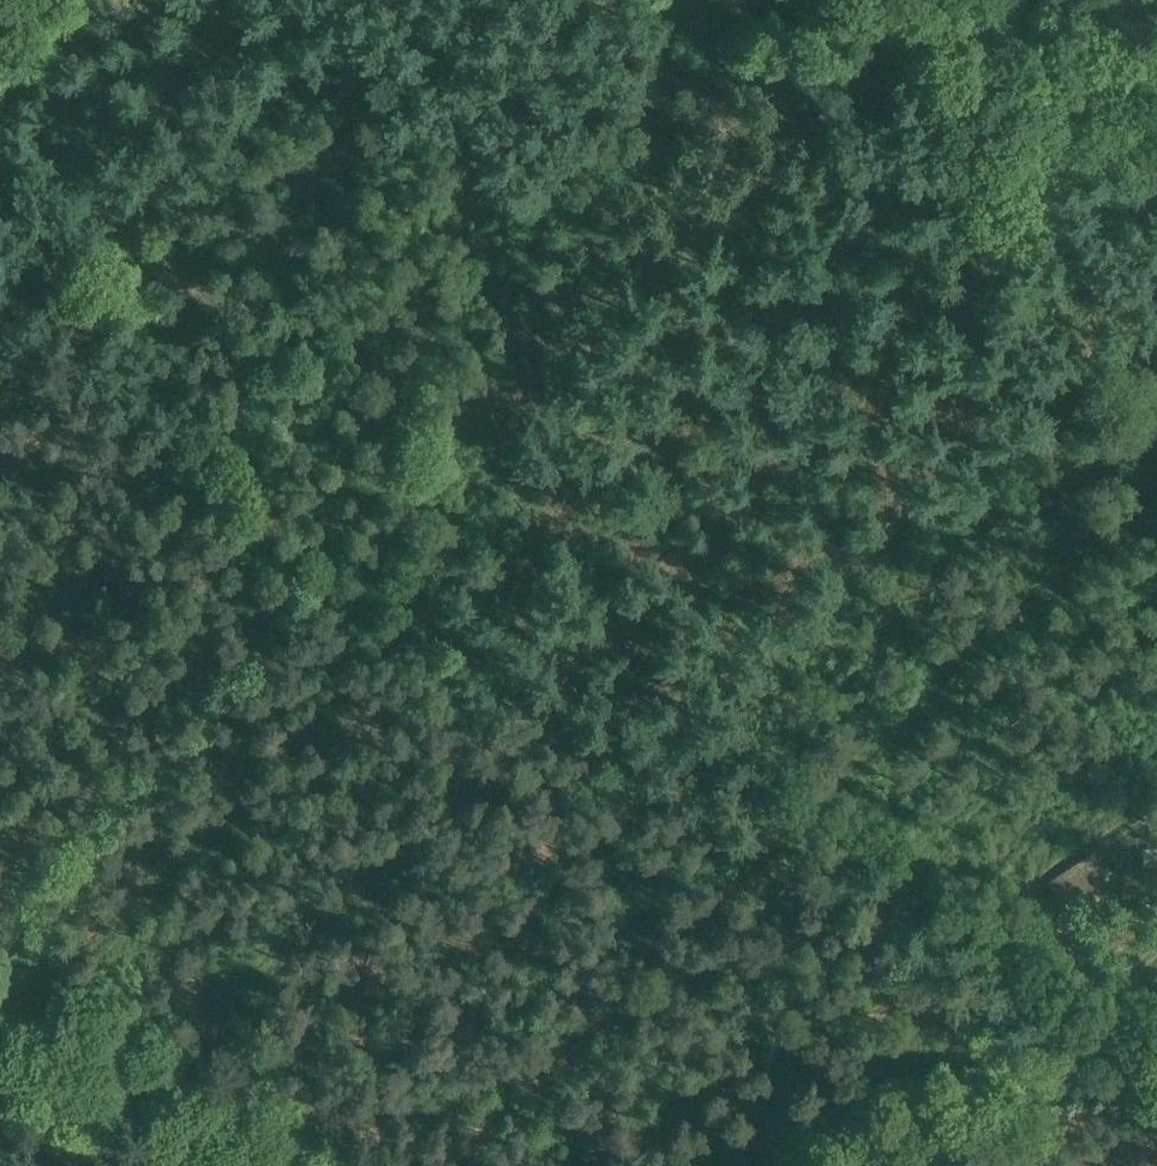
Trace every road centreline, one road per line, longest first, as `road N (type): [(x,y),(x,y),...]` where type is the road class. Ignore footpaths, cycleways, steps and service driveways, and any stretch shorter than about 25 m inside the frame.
road 1 (track): [(0,1061),(315,1165)]
road 2 (track): [(947,0),(1083,99),(1156,169)]
road 3 (track): [(995,1165),(1104,1009)]

